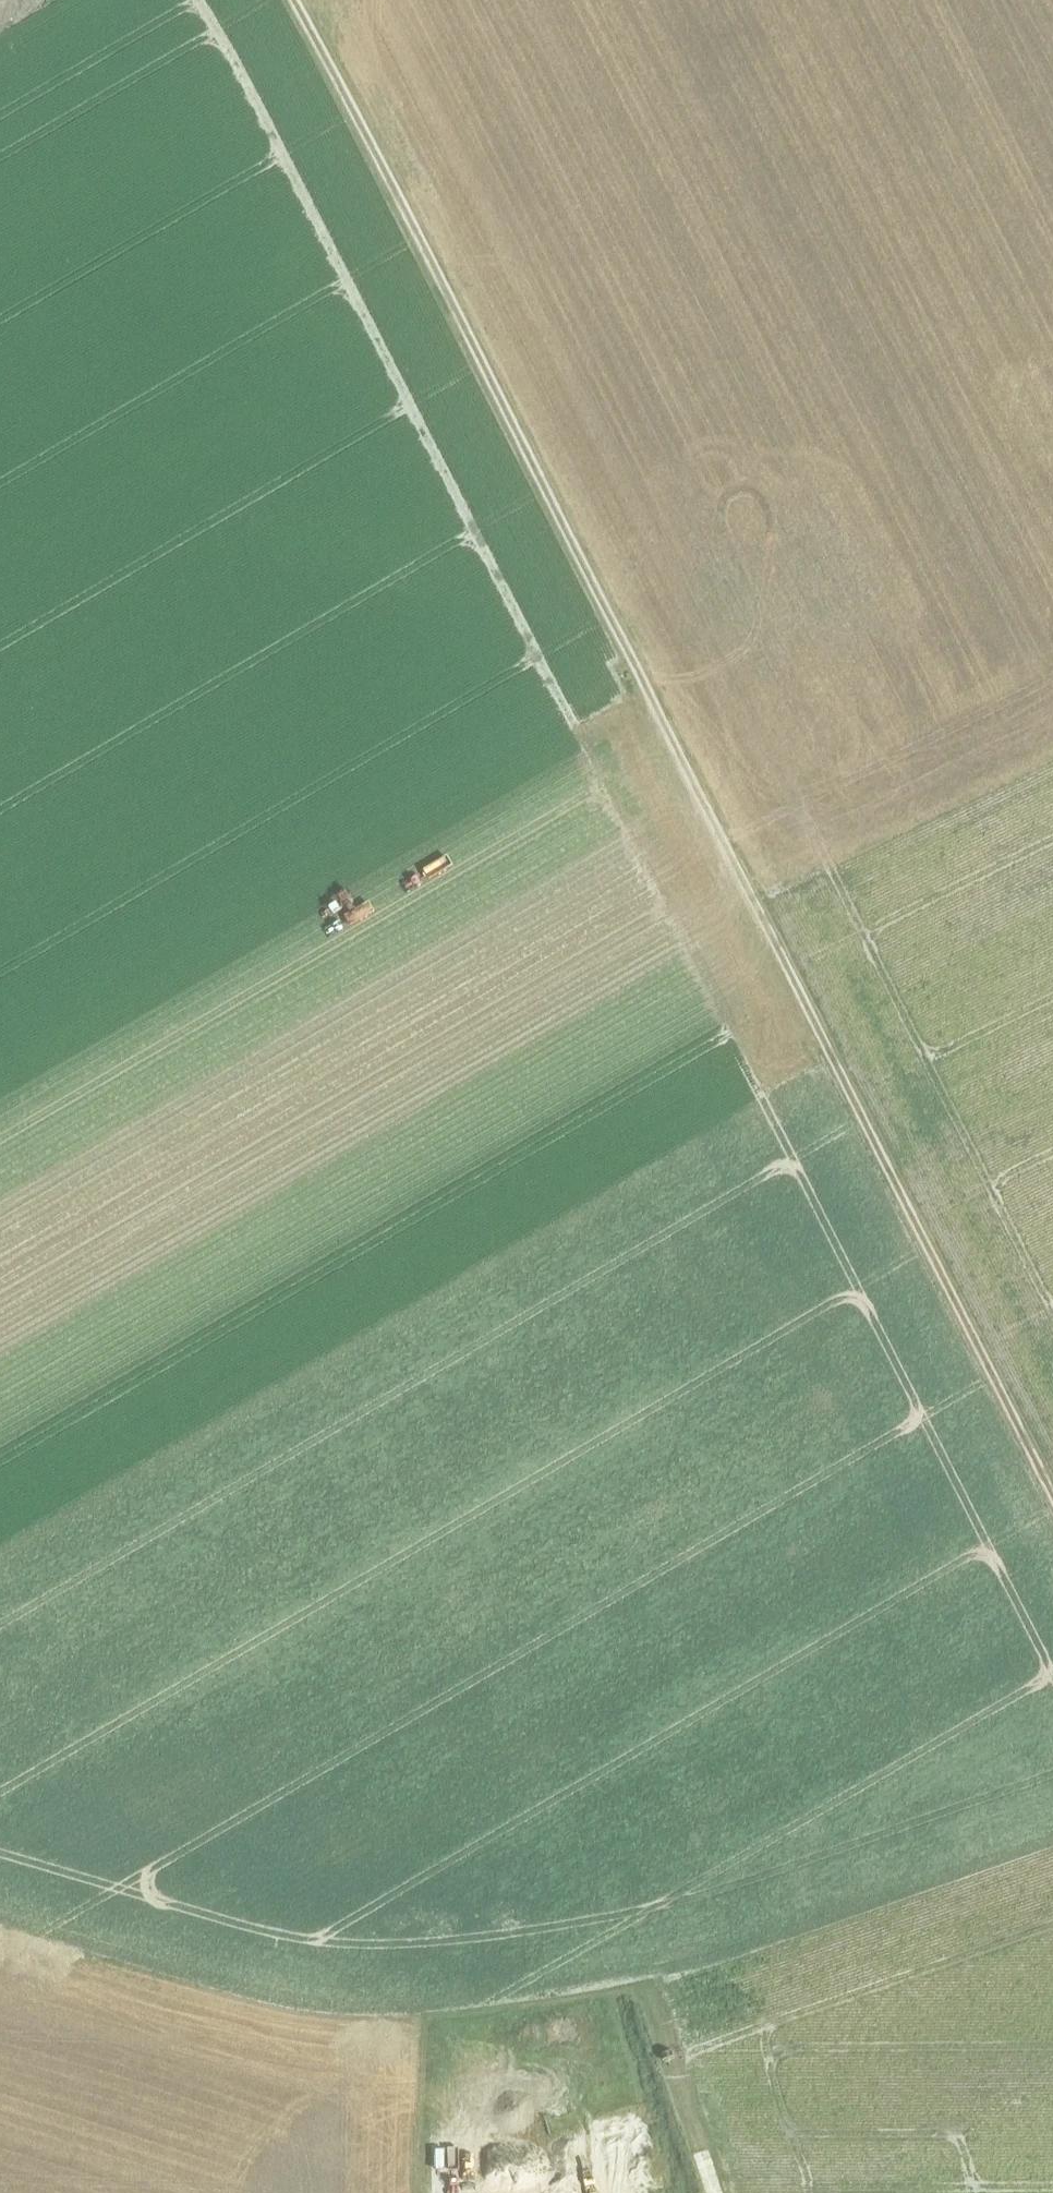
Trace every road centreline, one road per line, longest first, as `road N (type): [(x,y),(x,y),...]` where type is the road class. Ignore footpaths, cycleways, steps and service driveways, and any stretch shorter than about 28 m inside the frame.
road 1 (track): [(295,0),(1052,1503)]

